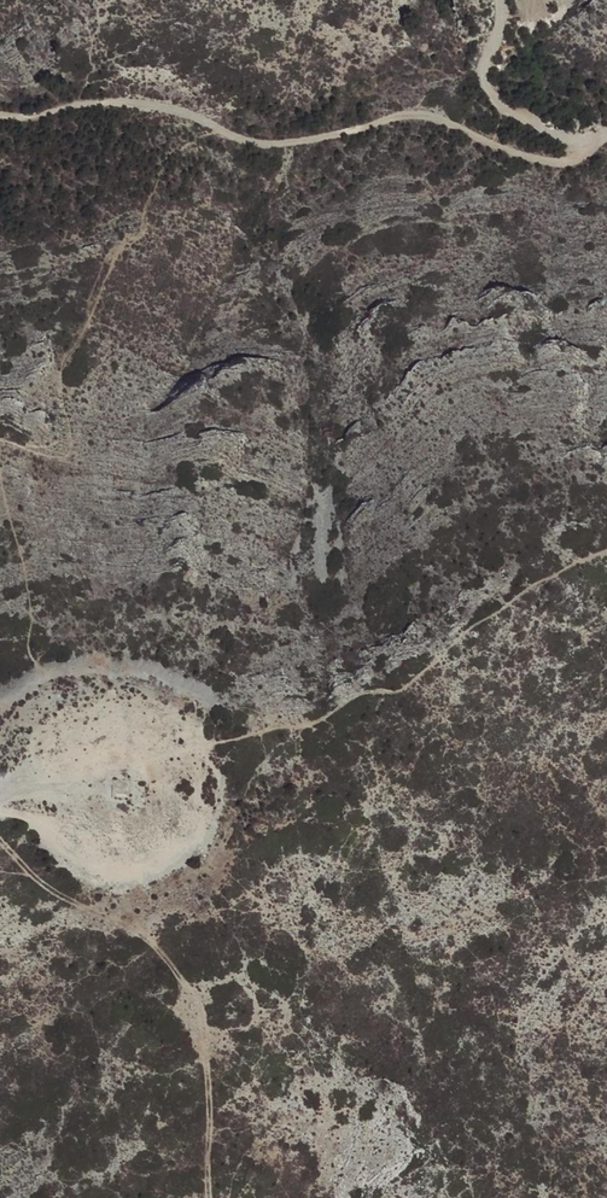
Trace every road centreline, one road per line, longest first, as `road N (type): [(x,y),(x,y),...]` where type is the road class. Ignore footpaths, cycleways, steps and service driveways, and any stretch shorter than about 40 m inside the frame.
road 1 (track): [(606,134),(571,157),(497,145),(406,110),(338,137),(242,143),(159,89),(0,111)]
road 2 (track): [(0,835),(55,894),(128,926),(190,984),(208,1049),(210,1197)]

